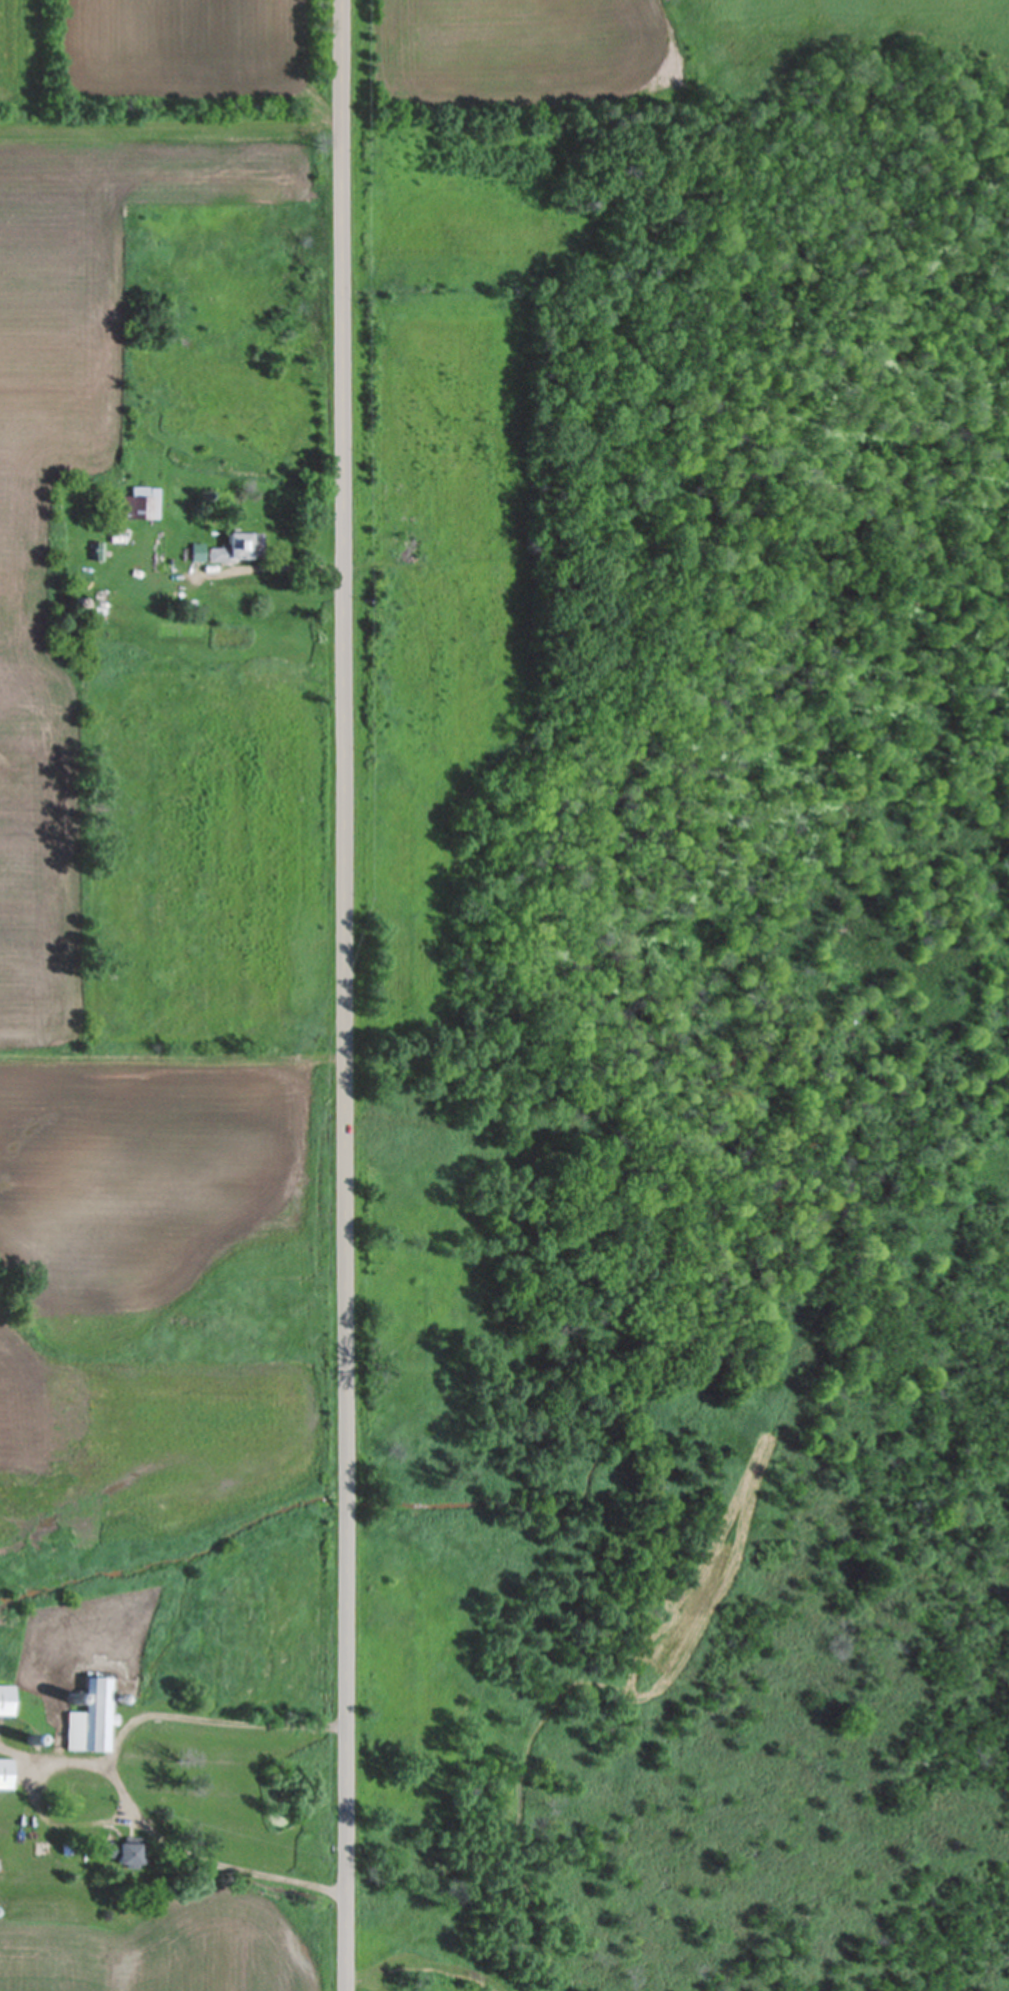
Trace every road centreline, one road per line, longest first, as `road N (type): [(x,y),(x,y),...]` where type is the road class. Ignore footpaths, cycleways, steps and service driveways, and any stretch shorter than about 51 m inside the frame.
road 1 (tertiary): [(356,1990),(363,1571),(343,0)]

